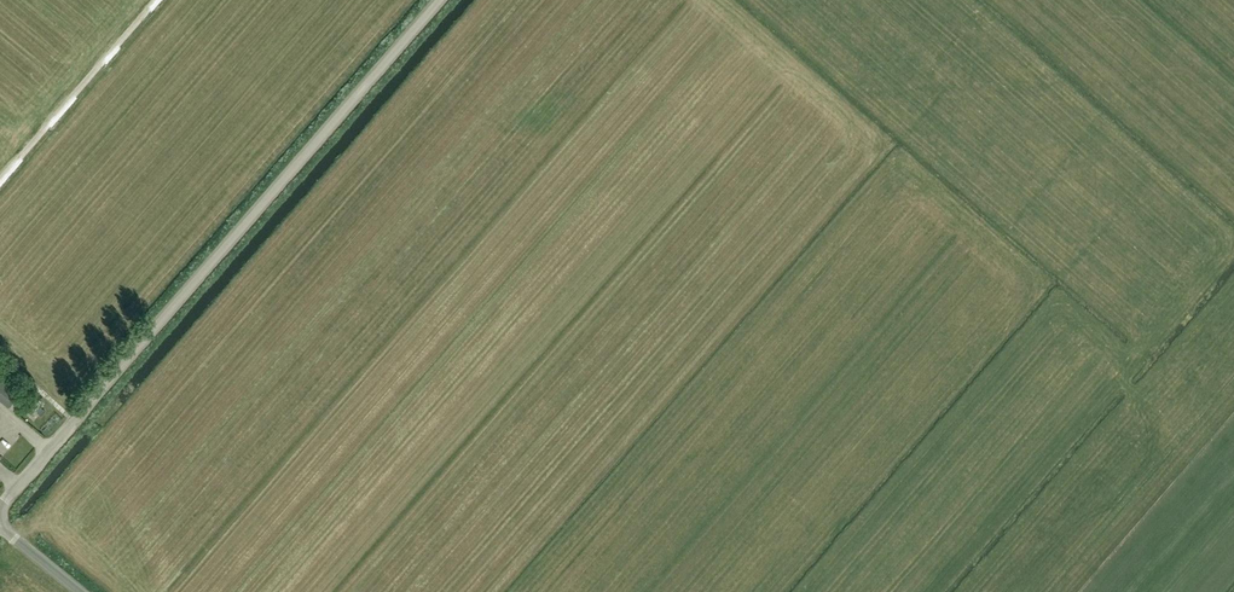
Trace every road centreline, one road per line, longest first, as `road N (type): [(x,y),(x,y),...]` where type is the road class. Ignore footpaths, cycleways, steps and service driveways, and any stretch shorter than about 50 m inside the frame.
road 1 (unclassified): [(0,505),(438,0)]

